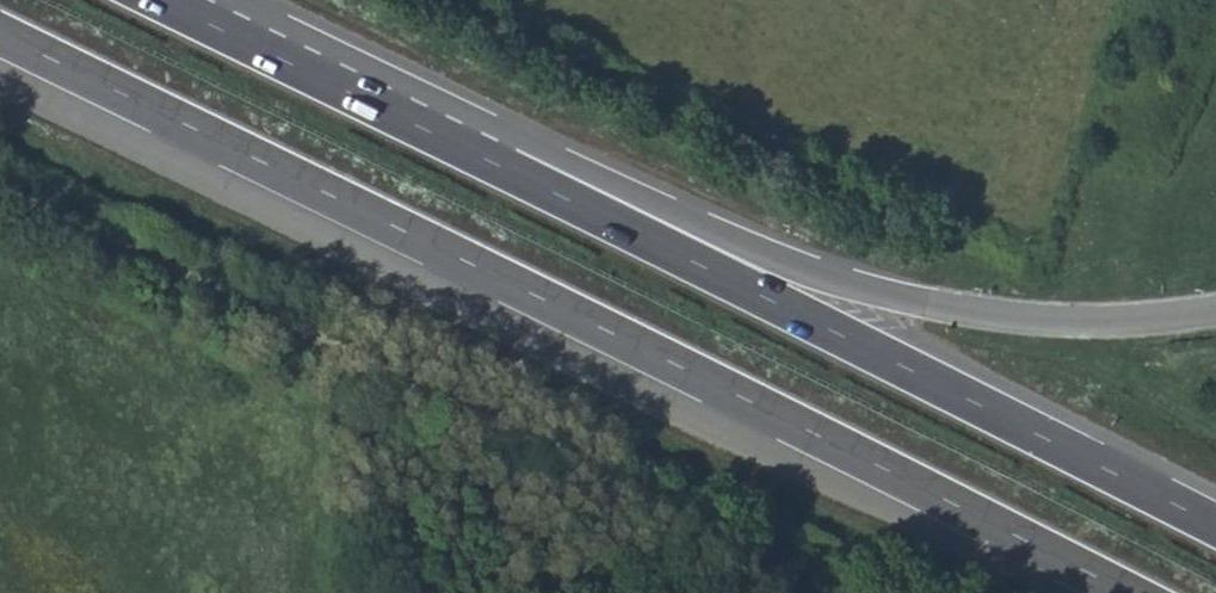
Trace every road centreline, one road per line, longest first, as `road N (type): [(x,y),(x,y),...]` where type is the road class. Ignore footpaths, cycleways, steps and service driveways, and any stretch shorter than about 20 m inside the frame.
road 1 (trunk): [(0,34),(1127,592)]
road 2 (trunk): [(1215,527),(160,0)]

